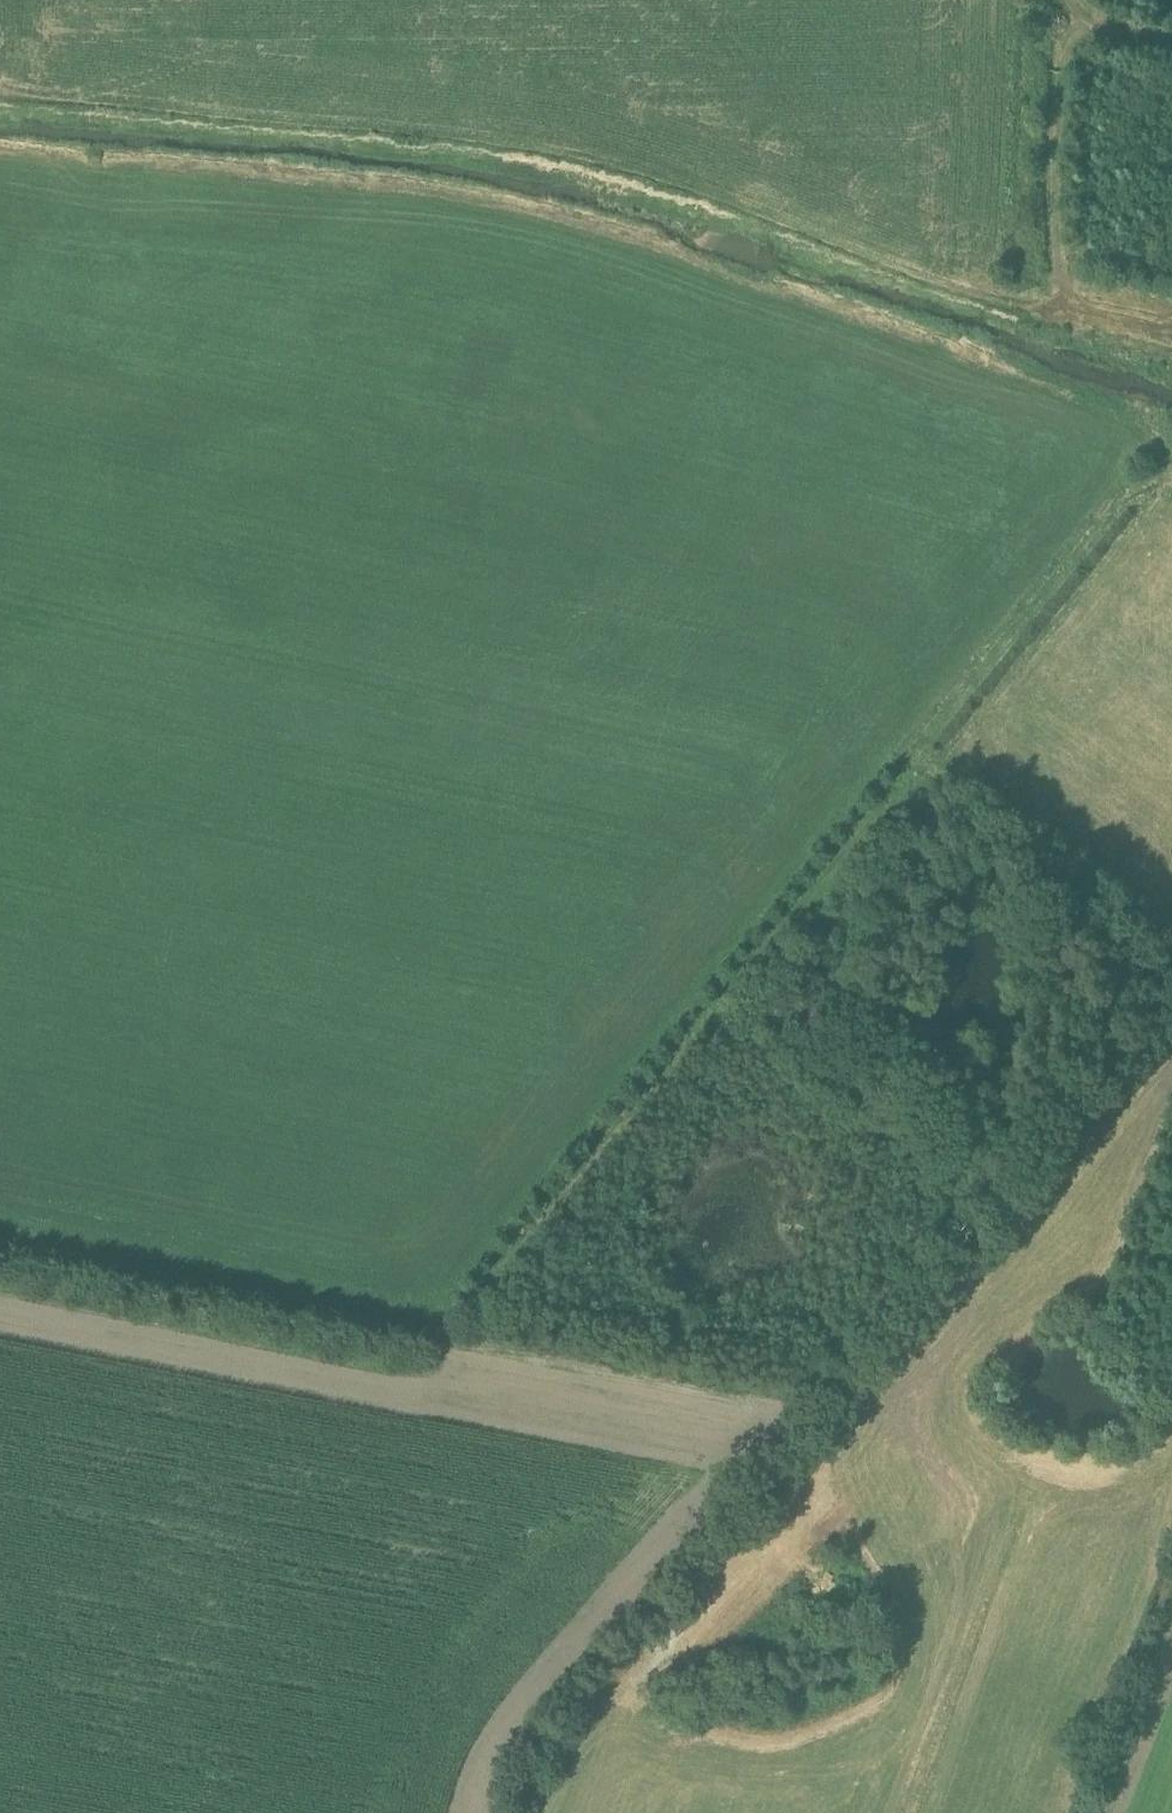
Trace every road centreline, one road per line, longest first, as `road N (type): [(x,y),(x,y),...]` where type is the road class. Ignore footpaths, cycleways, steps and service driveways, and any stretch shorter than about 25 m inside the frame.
road 1 (track): [(1171,343),(1067,306),(1054,282),(1058,0)]
road 2 (track): [(1171,478),(1129,490),(1050,584)]

